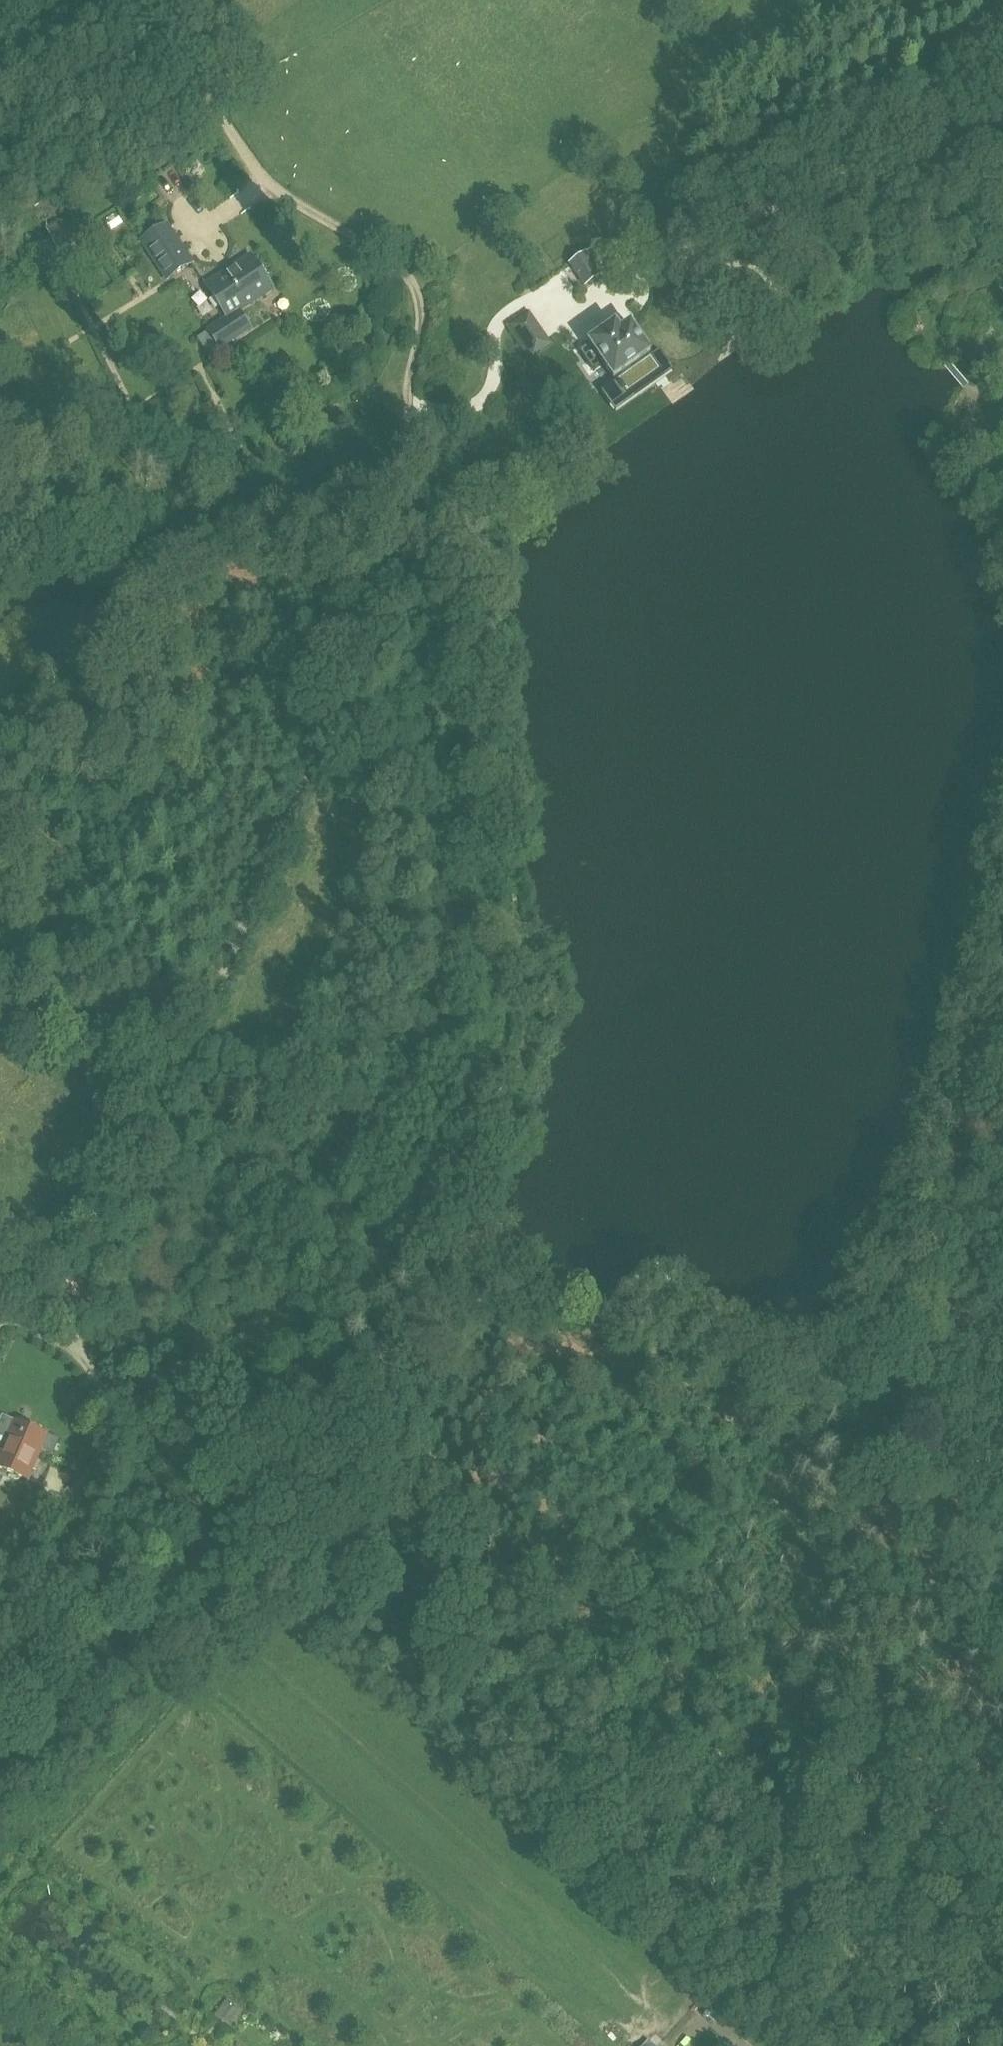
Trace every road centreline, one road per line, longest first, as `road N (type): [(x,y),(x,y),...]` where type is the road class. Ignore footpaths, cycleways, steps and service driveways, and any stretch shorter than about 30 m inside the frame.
road 1 (track): [(142,0),(269,182),(414,279),(422,311),(407,407),(411,483),(399,553),(76,1321),(74,1338),(107,1412),(102,1447),(0,1574)]
road 2 (track): [(1002,90),(638,273)]

